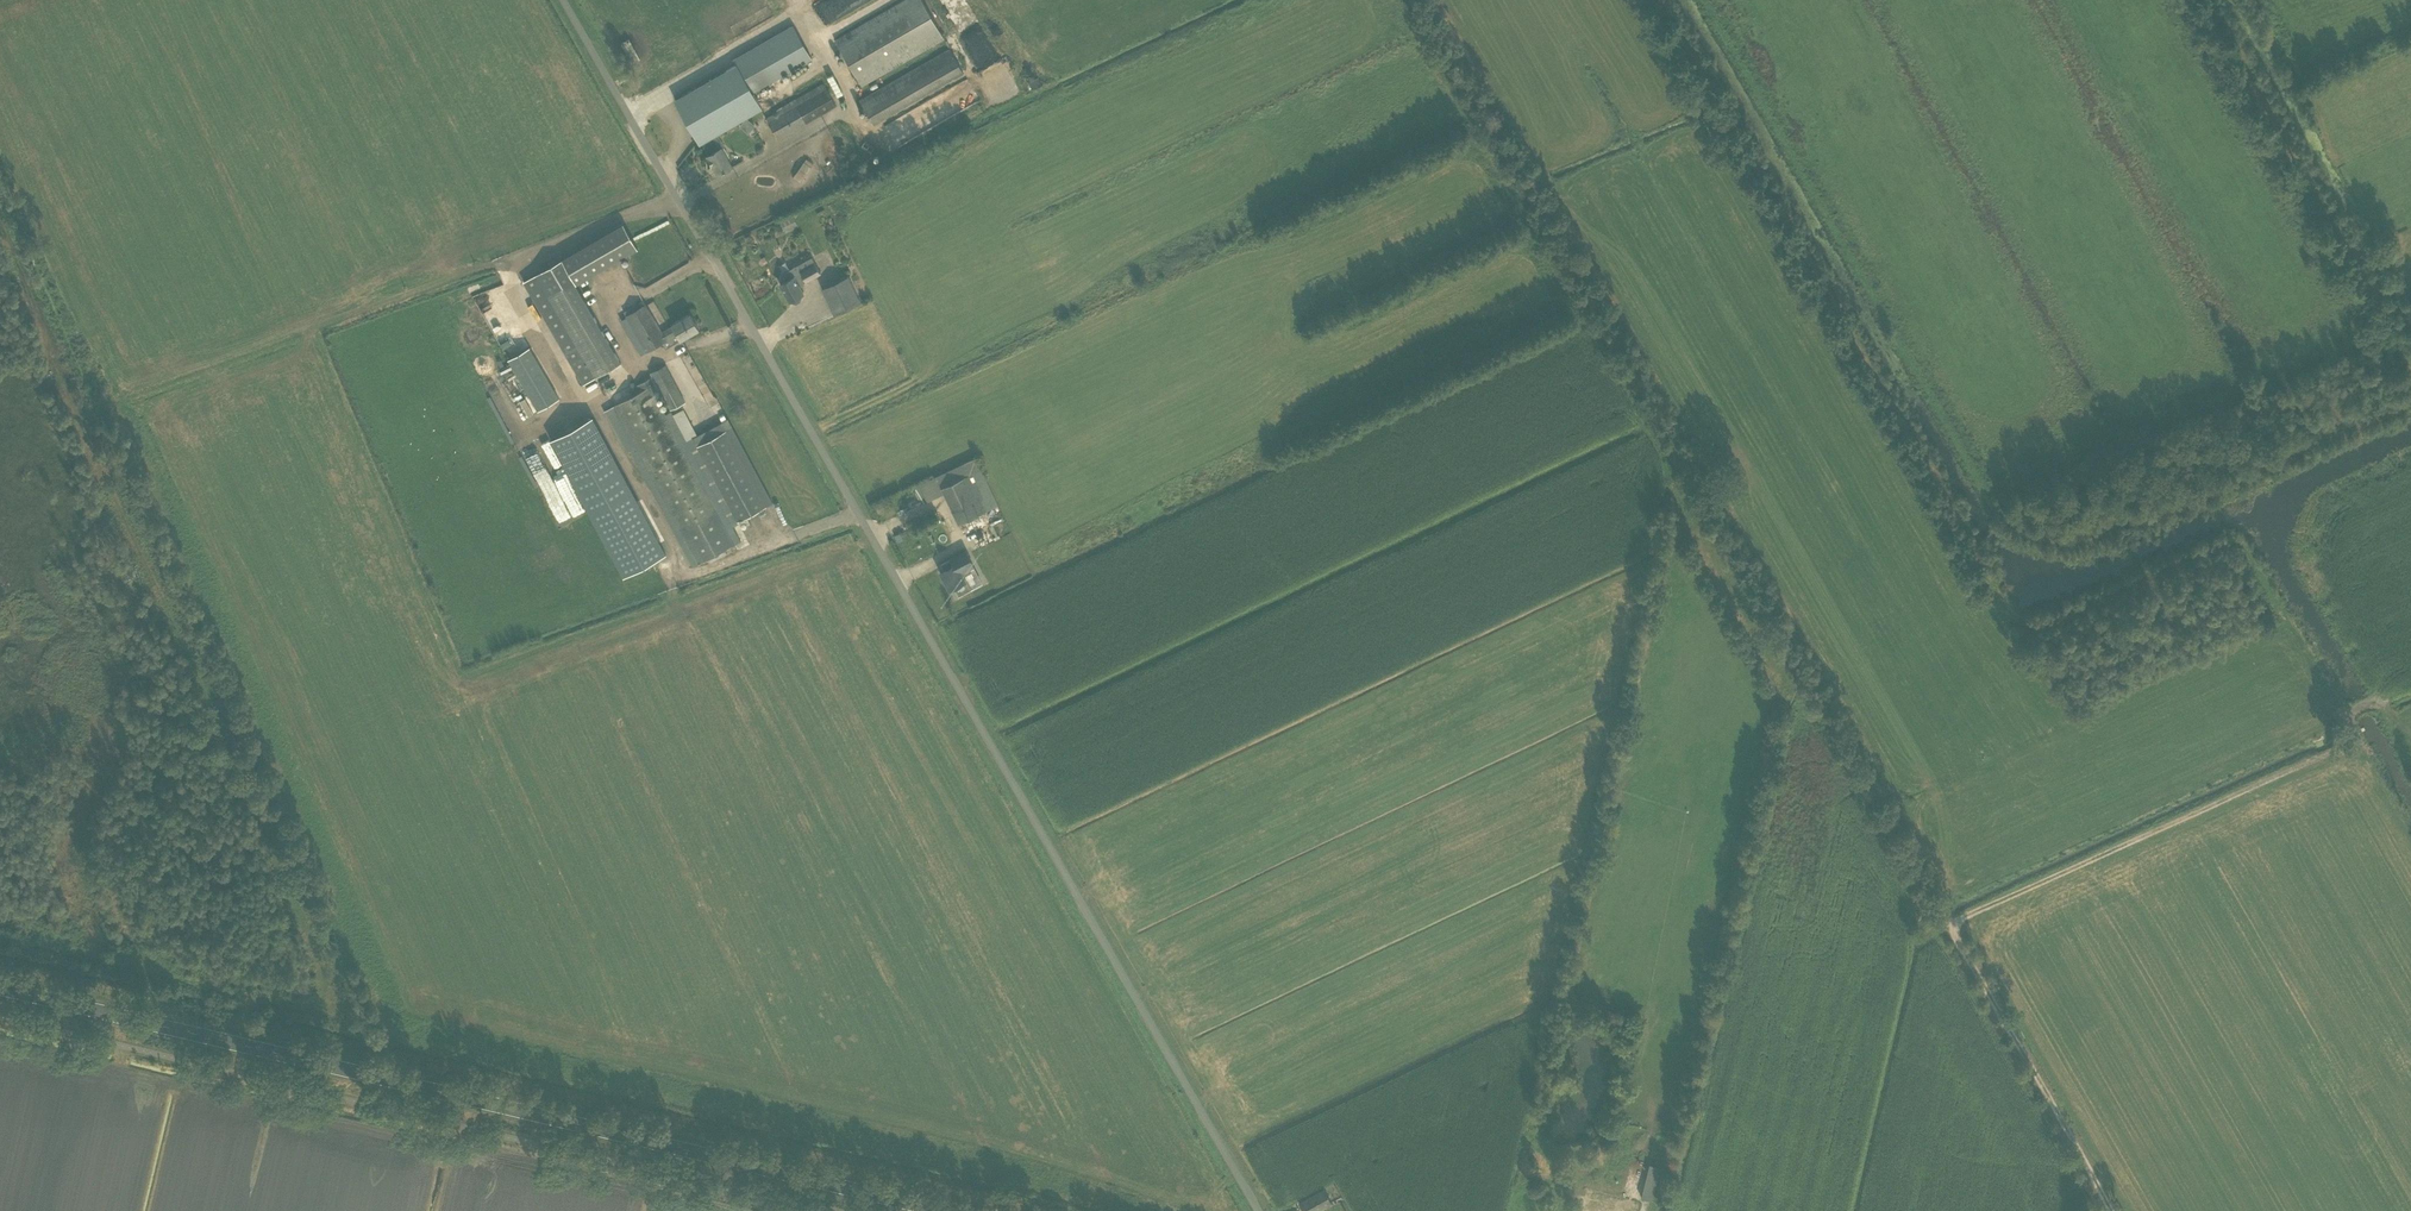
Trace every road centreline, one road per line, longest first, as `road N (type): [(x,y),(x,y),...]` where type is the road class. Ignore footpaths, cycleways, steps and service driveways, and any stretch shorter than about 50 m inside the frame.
road 1 (unclassified): [(1258,1210),(565,0)]
road 2 (tertiary): [(948,1210),(0,988)]
road 3 (track): [(2116,1210),(1947,920)]

